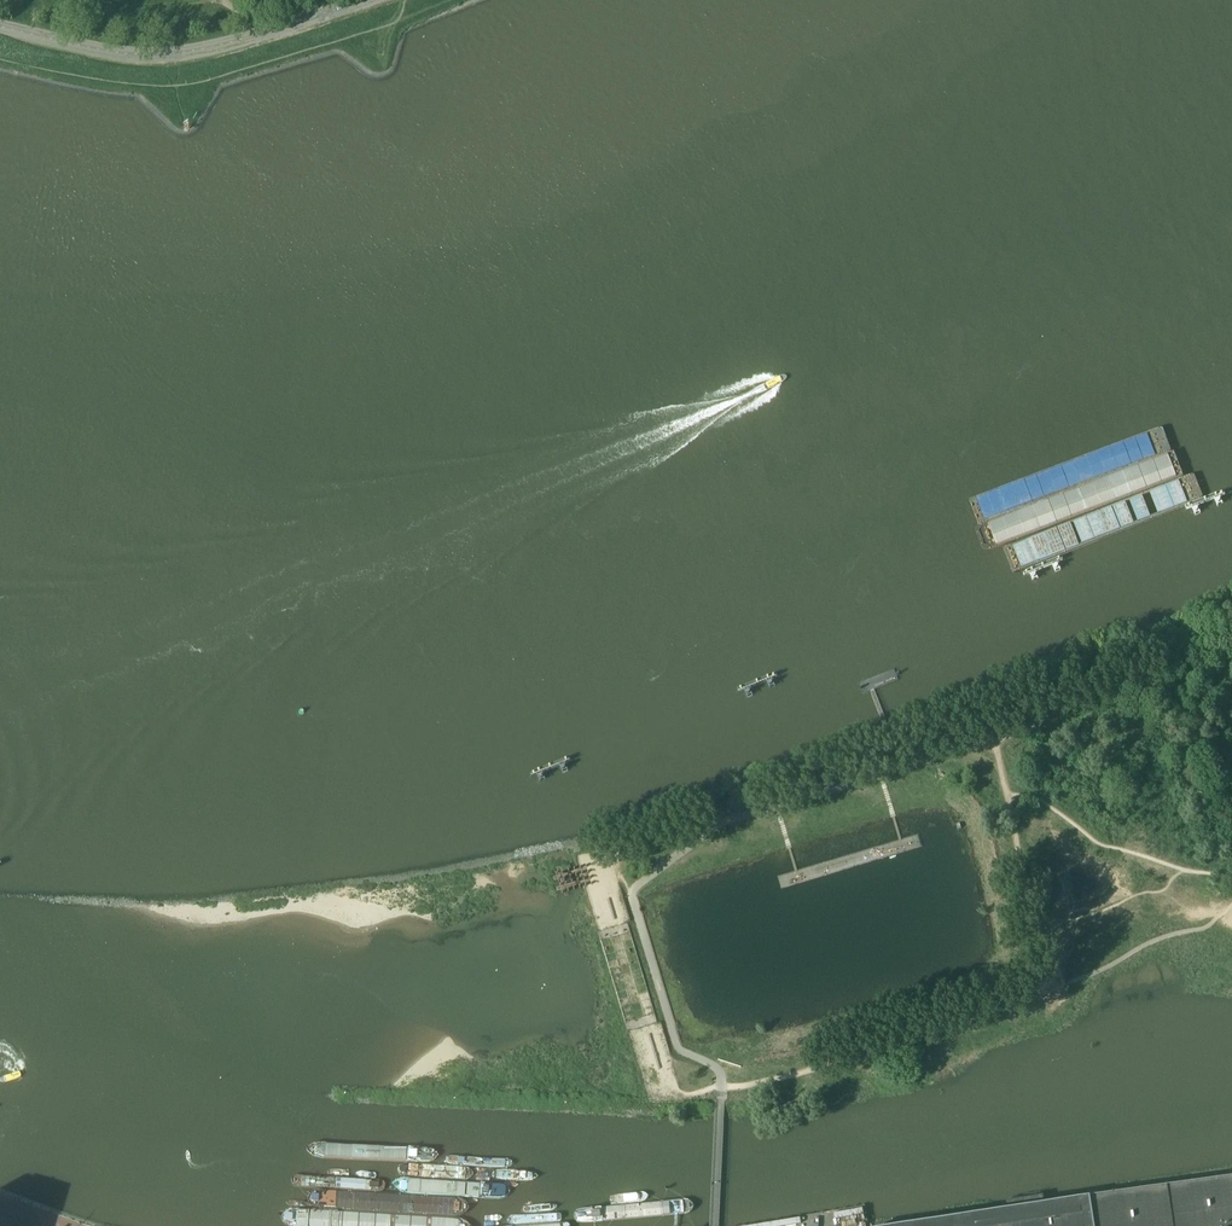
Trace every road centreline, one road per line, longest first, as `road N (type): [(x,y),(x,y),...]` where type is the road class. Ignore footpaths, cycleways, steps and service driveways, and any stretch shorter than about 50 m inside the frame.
road 1 (unclassified): [(0,25),(99,49),(172,55),(368,0)]

